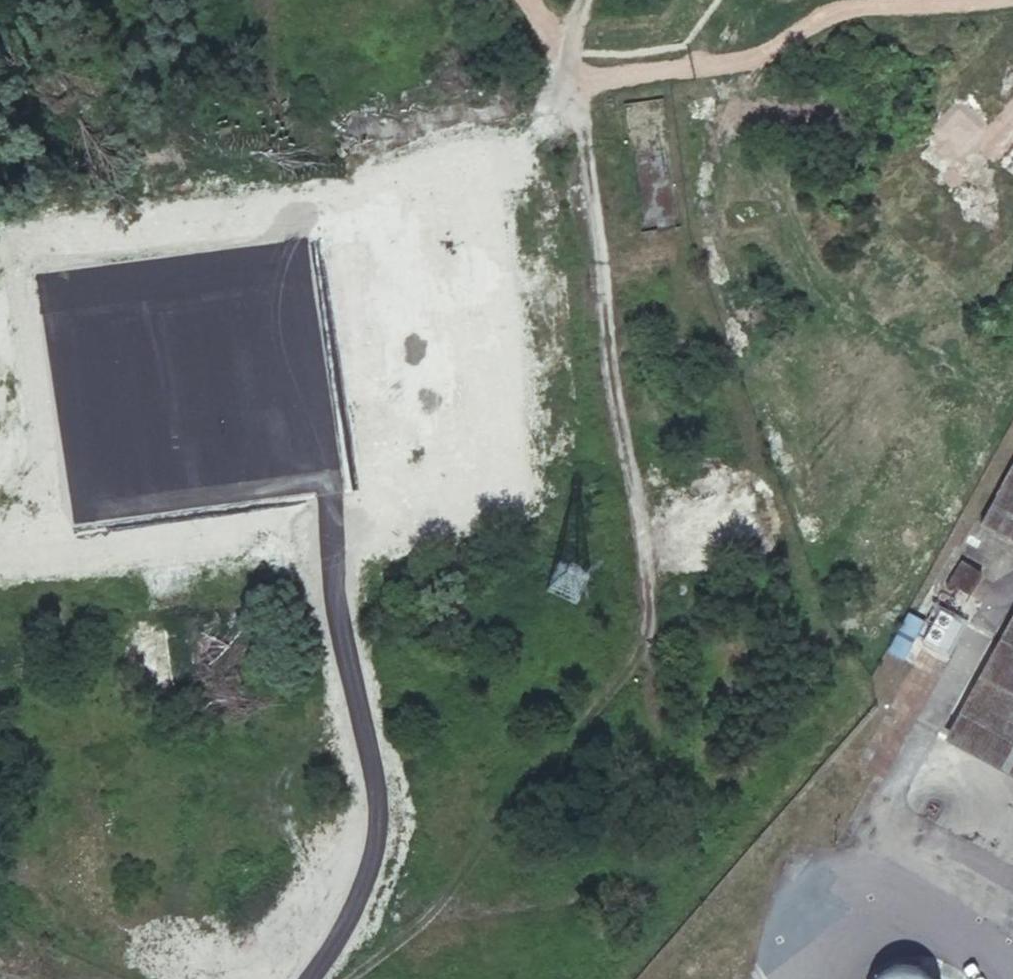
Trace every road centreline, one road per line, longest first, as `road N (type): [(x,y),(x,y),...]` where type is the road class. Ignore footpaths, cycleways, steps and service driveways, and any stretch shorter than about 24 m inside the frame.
road 1 (track): [(589,0),(574,47),(650,611),(644,645),(629,673),(323,978)]

